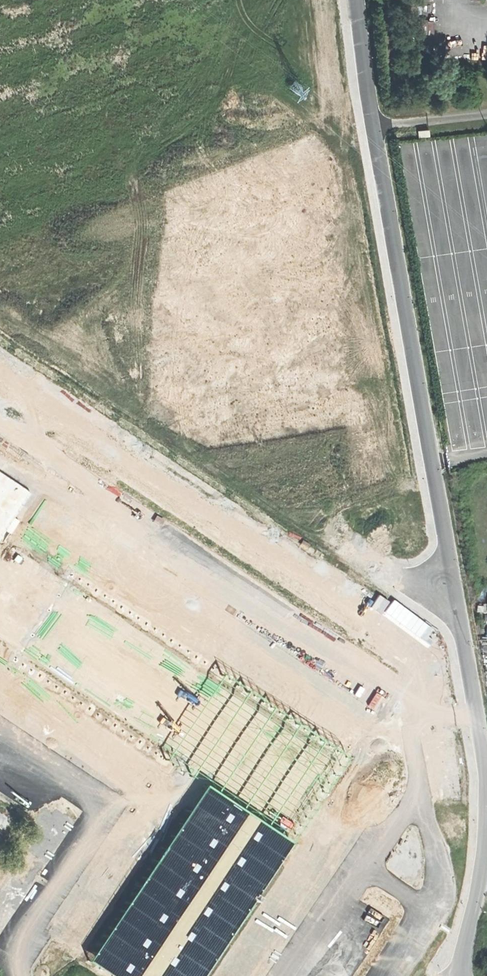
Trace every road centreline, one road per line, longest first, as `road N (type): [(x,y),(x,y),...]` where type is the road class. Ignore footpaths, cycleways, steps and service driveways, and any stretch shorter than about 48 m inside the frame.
road 1 (unclassified): [(486,767),(358,0)]
road 2 (unclassified): [(454,975),(486,829)]

